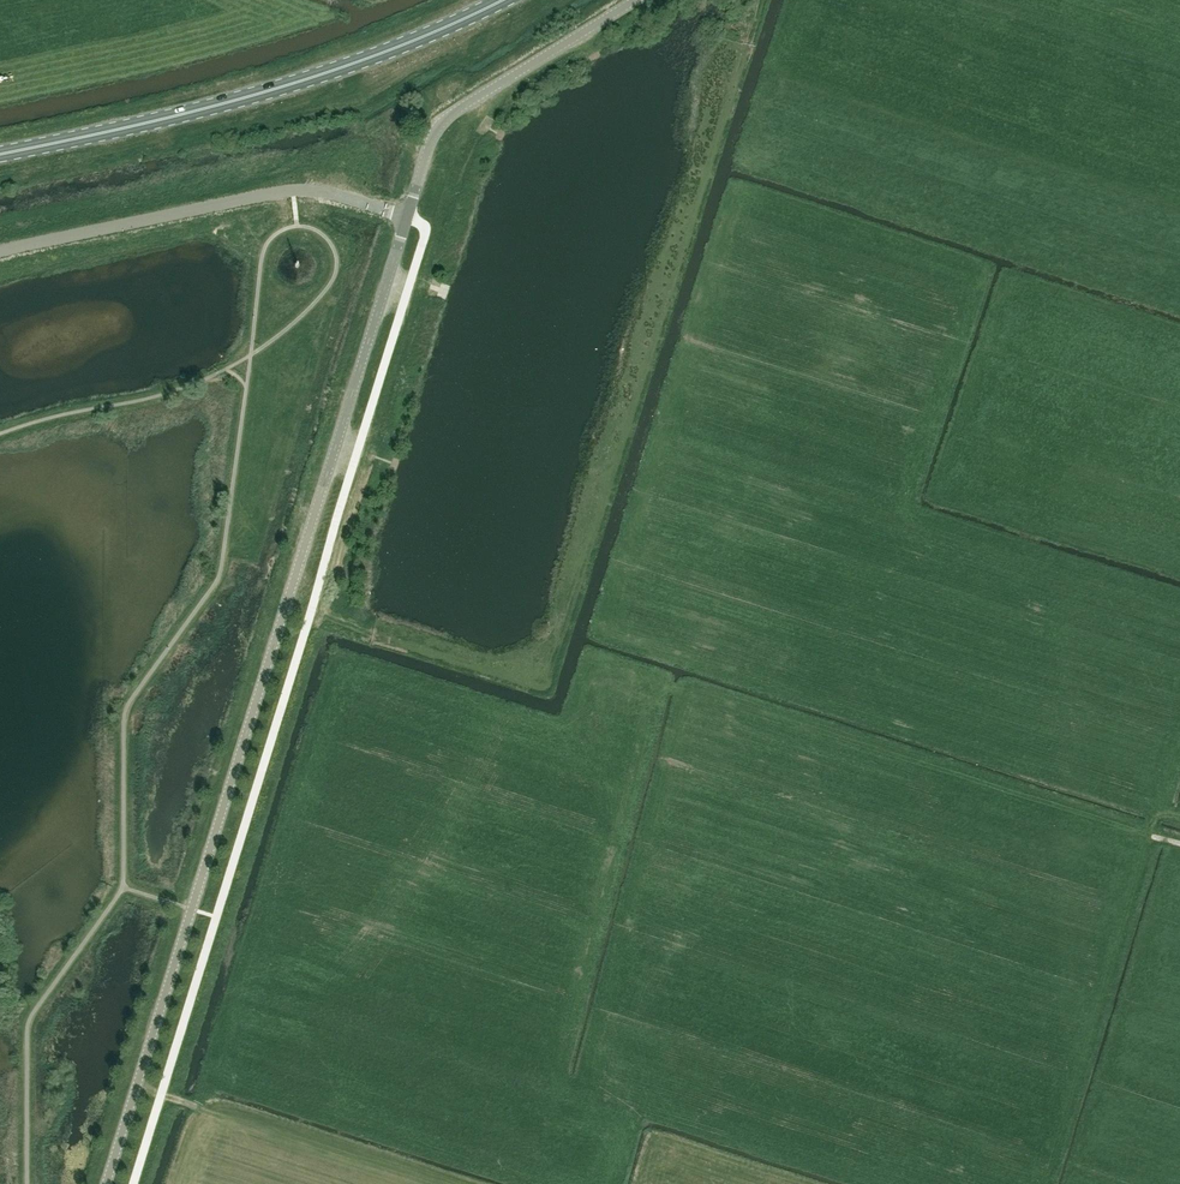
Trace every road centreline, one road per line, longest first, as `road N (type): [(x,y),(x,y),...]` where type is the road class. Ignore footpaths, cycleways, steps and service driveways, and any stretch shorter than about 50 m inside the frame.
road 1 (unclassified): [(106,1183),(407,218)]
road 2 (primary): [(0,154),(281,87),(502,0)]
road 3 (residential): [(0,252),(299,189),(407,218)]
road 4 (unclassified): [(407,218),(441,122),(635,0)]

